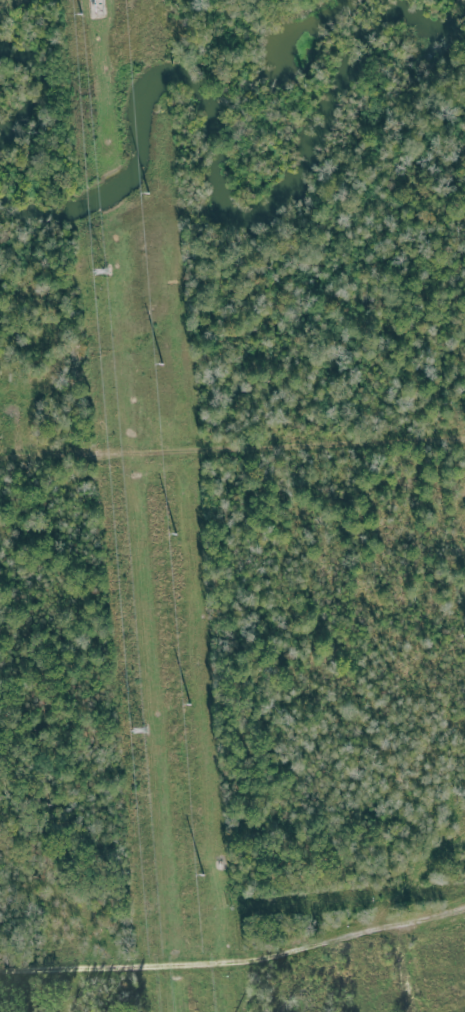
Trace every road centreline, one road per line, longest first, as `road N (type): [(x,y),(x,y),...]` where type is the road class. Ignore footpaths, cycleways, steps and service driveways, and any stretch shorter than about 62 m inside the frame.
road 1 (track): [(0,972),(236,965),(464,900)]
road 2 (track): [(0,458),(208,446)]

